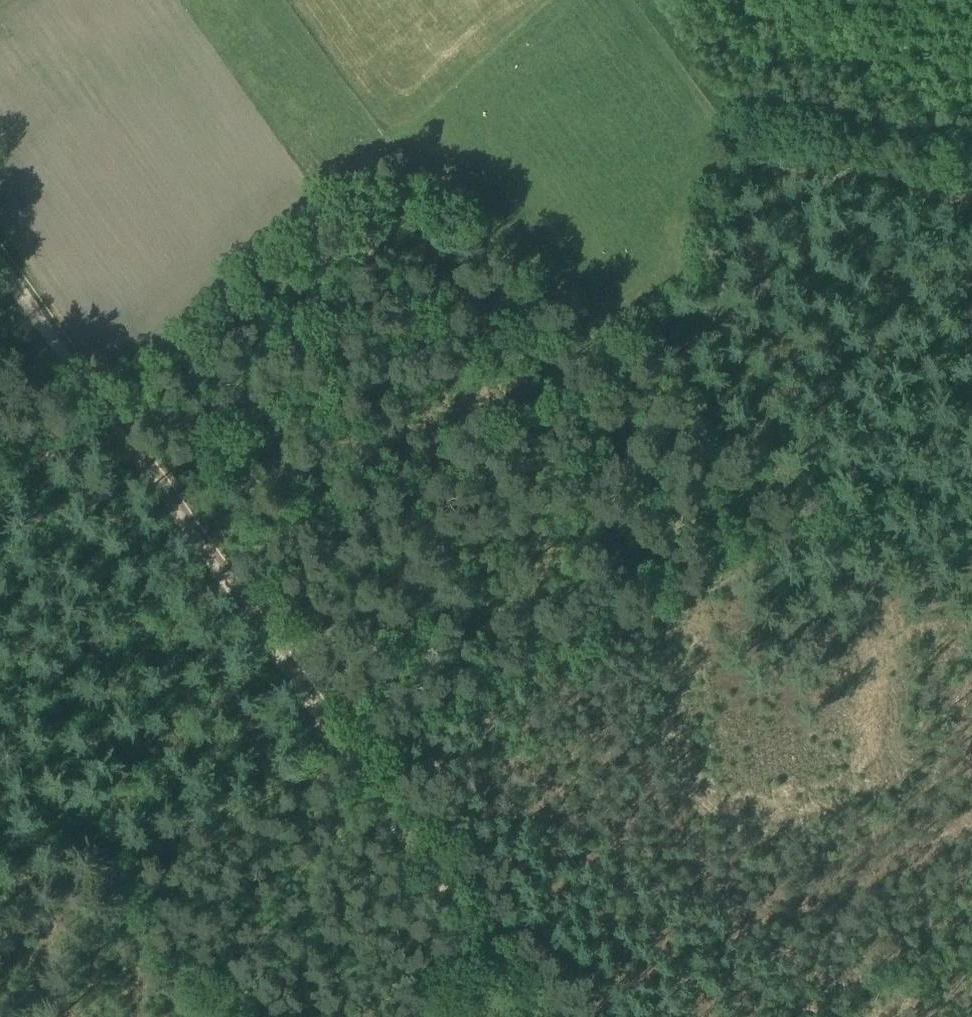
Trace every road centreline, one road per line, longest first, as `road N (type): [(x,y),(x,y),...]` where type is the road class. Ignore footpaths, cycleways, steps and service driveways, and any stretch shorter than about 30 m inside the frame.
road 1 (track): [(513,997),(0,278)]
road 2 (track): [(0,919),(85,894),(348,769)]
road 3 (track): [(85,894),(164,1016)]

